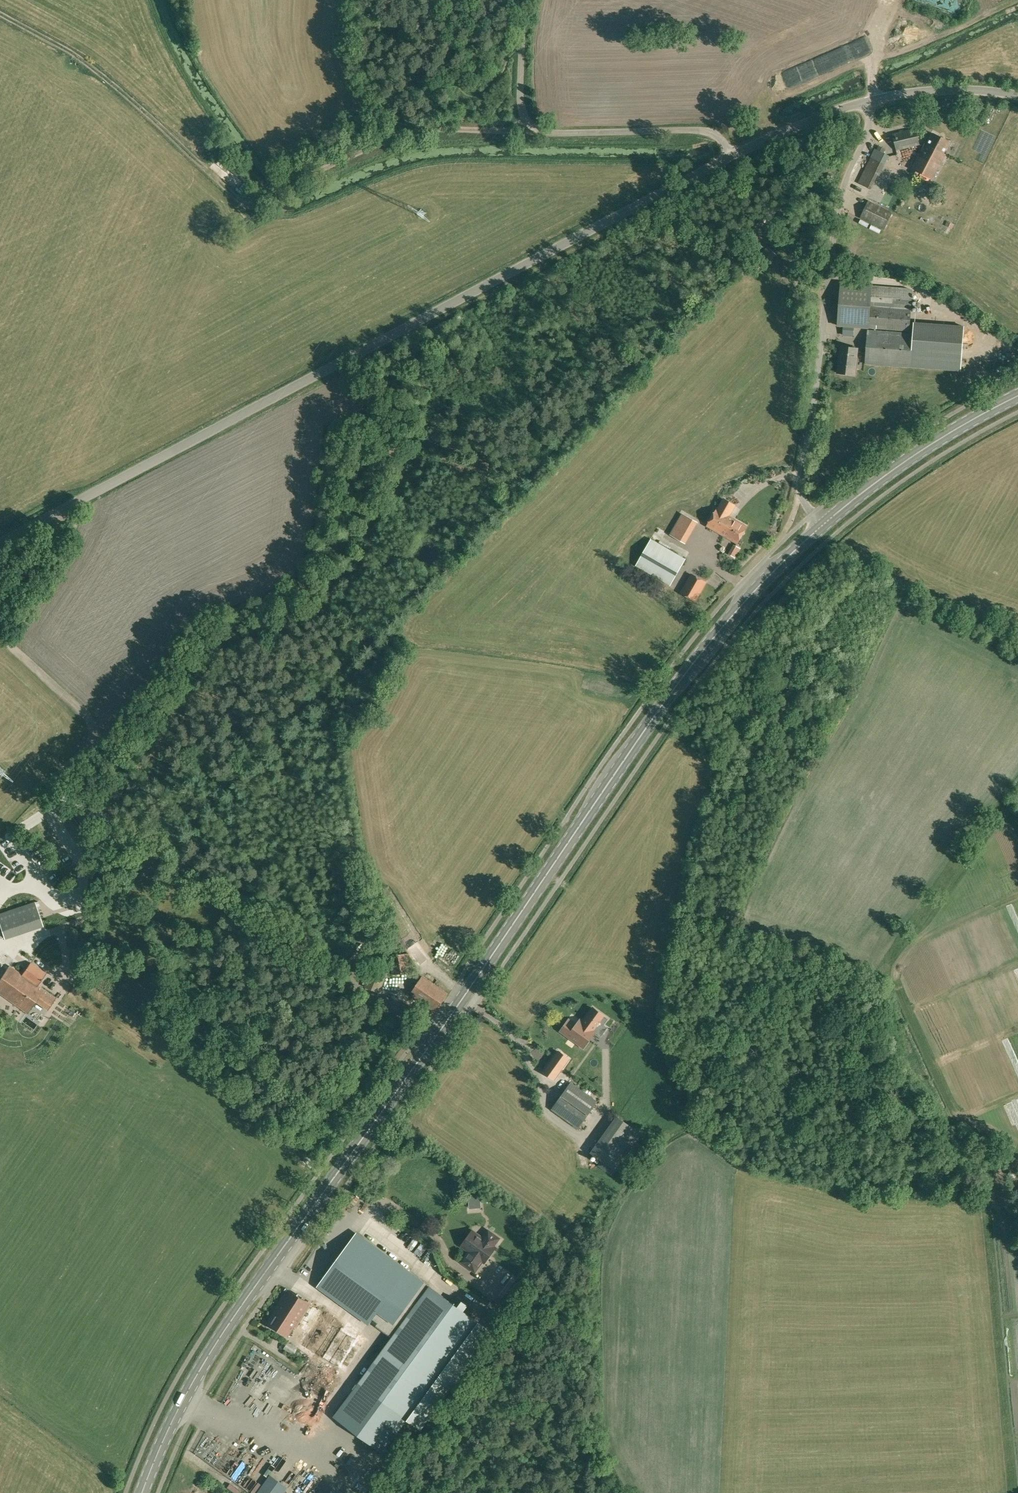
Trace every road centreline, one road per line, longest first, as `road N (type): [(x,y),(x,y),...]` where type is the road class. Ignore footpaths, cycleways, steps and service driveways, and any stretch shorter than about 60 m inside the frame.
road 1 (track): [(168,850),(818,173),(860,149)]
road 2 (unclassified): [(60,511),(780,134),(871,101)]
road 3 (secondary): [(435,1040),(668,701),(752,593),(822,526)]
road 4 (track): [(525,119),(515,130),(417,132),(386,140),(251,207),(95,68),(0,14)]
road 5 (unclassified): [(386,1006),(58,773),(102,730),(0,635)]
road 6 (secondary): [(143,1492),(214,1347),(435,1040)]
road 7 (unclassified): [(822,526),(802,481),(830,274),(871,101)]
road 8 (secondary): [(822,526),(912,456),(1017,396)]
road 9 (unclassified): [(871,101),(948,90),(1017,95)]
road 10 (unclassified): [(0,630),(7,599),(63,521),(60,511)]

